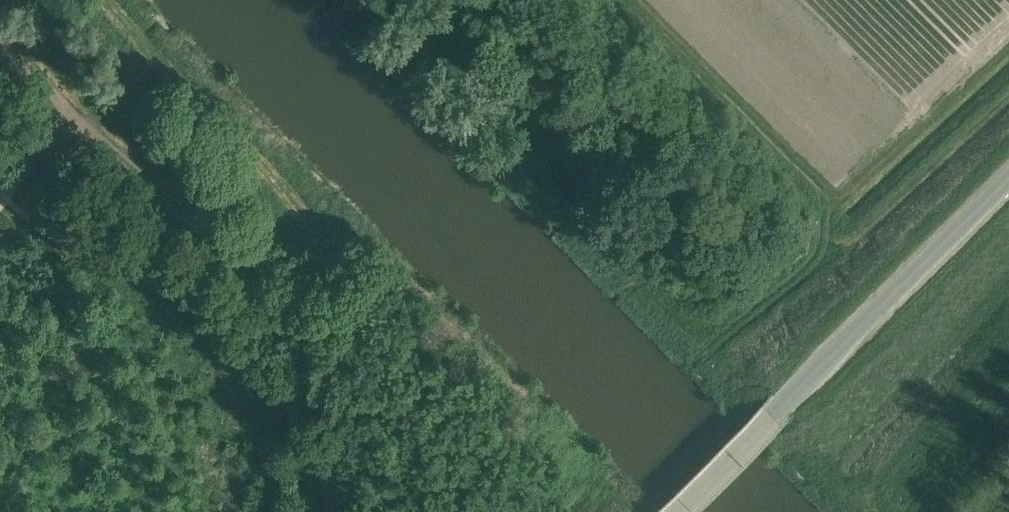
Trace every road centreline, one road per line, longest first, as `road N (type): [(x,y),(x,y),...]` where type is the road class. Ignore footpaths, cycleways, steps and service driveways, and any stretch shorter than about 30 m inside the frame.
road 1 (track): [(398,0),(421,17),(673,310),(738,324),(842,252),(1008,97)]
road 2 (unclassified): [(684,511),(1008,180)]
road 3 (track): [(109,0),(313,210),(246,273)]
road 4 (track): [(750,134),(801,185),(842,252),(892,297)]
road 5 (track): [(246,273),(97,120)]
road 6 (track): [(97,120),(0,20)]
road 7 (track): [(0,196),(79,103)]

